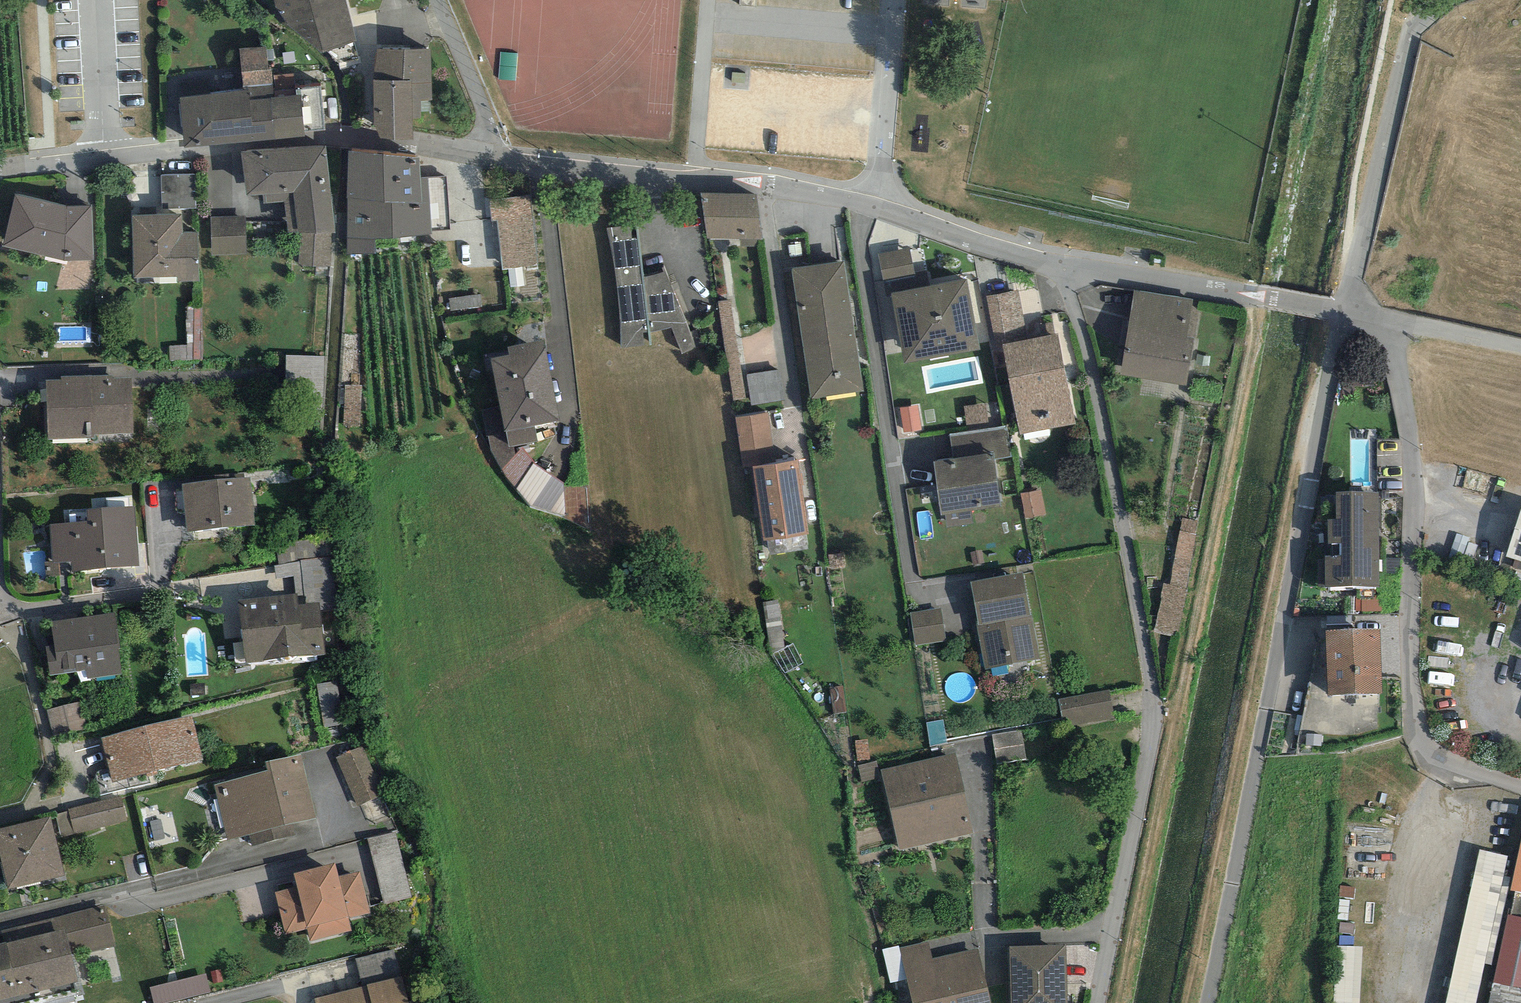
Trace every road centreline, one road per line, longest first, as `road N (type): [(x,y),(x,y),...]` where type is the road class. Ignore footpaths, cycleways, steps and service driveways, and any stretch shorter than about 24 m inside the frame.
road 1 (residential): [(1067,261),(1158,697),(1102,1002)]
road 2 (unclassified): [(1344,311),(1209,1002)]
road 3 (residential): [(1390,319),(1416,469),(1409,647),(1415,740),(1430,769),(1520,793)]
road 4 (residential): [(500,159),(331,143),(0,169)]
road 5 (residential): [(882,207),(694,176),(500,159)]
road 6 (residential): [(1443,0),(1411,34),(1344,311)]
road 7 (residential): [(1344,311),(1067,261)]
road 8 (residential): [(0,523),(5,622),(168,589)]
road 9 (residential): [(897,0),(882,207)]
road 10 (residential): [(1067,261),(882,207)]
road 11 (residential): [(500,159),(442,0)]
road 12 (residential): [(1520,347),(1390,319)]

